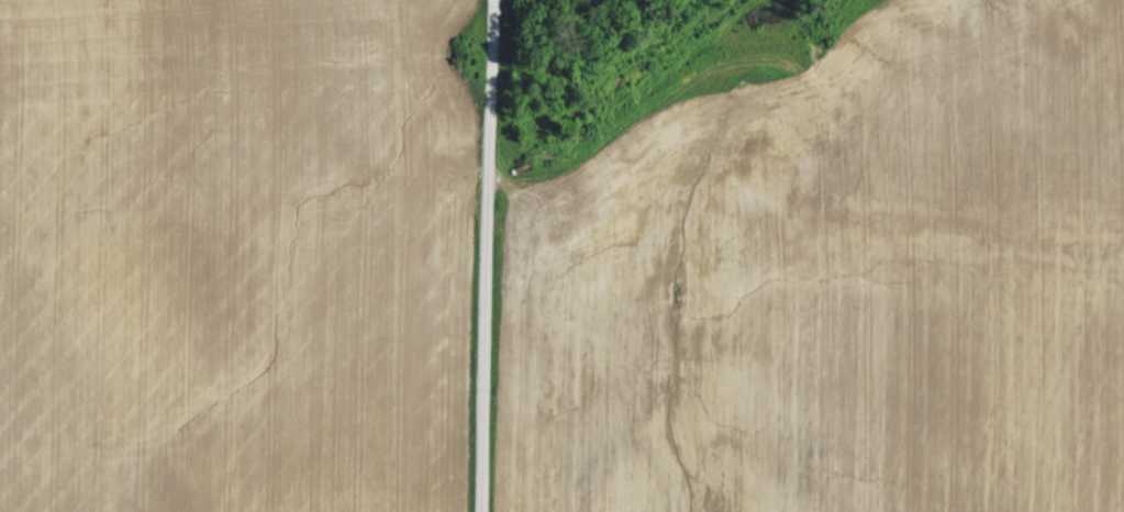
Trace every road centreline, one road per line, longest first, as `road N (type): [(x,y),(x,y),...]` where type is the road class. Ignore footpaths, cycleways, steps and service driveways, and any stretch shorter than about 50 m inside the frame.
road 1 (residential): [(481,511),(495,0)]

